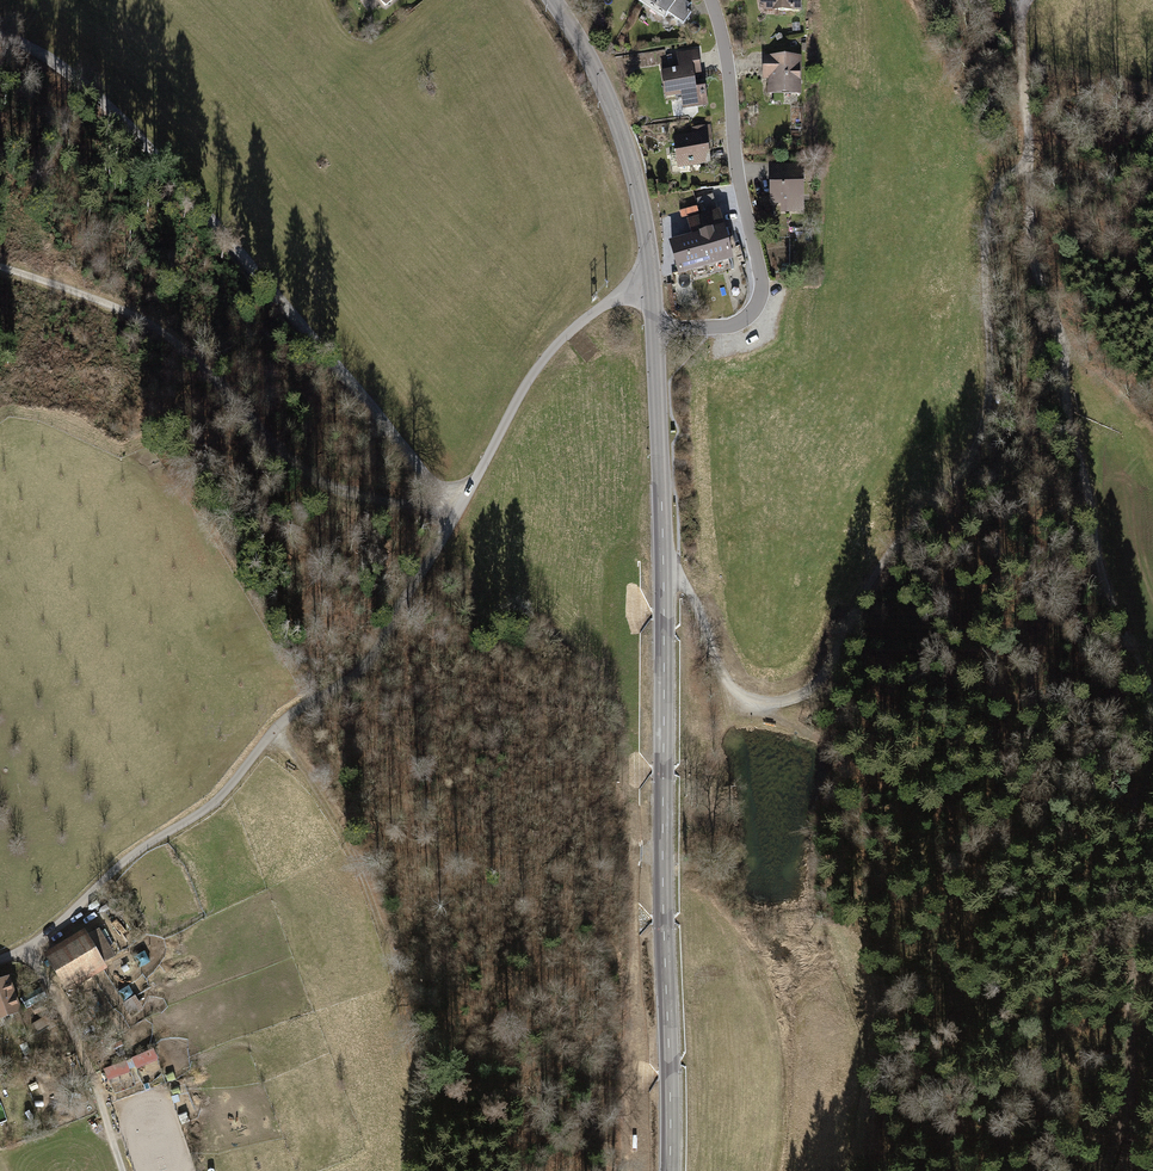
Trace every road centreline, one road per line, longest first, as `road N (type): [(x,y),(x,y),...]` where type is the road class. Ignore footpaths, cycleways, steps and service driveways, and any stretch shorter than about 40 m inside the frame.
road 1 (track): [(0,269),(115,306),(170,341),(282,452),(339,494),(457,511),(183,187),(39,44),(0,28)]
road 2 (unclassified): [(652,282),(615,297),(559,342),(357,675),(277,728),(225,794),(133,854),(66,920),(0,963)]
road 3 (tertiary): [(656,331),(666,1170)]
road 4 (track): [(663,568),(683,588),(721,678),(760,704),(792,701),(821,682),(864,596),(972,453),(990,377),(988,210),(997,186),(1015,171),(1029,172)]
road 5 (track): [(1152,700),(1100,564),(1067,419),(1060,334),(1034,268),(1020,0)]
road 6 (residential): [(656,331),(735,323),(759,295),(734,162),(726,52),(711,0)]
road 7 (track): [(277,728),(371,878),(419,1096)]
road 8 (tertiary): [(550,0),(600,84),(625,147),(652,282)]
road 9 (track): [(1105,1170),(1134,1086),(1131,1006),(1152,920)]

